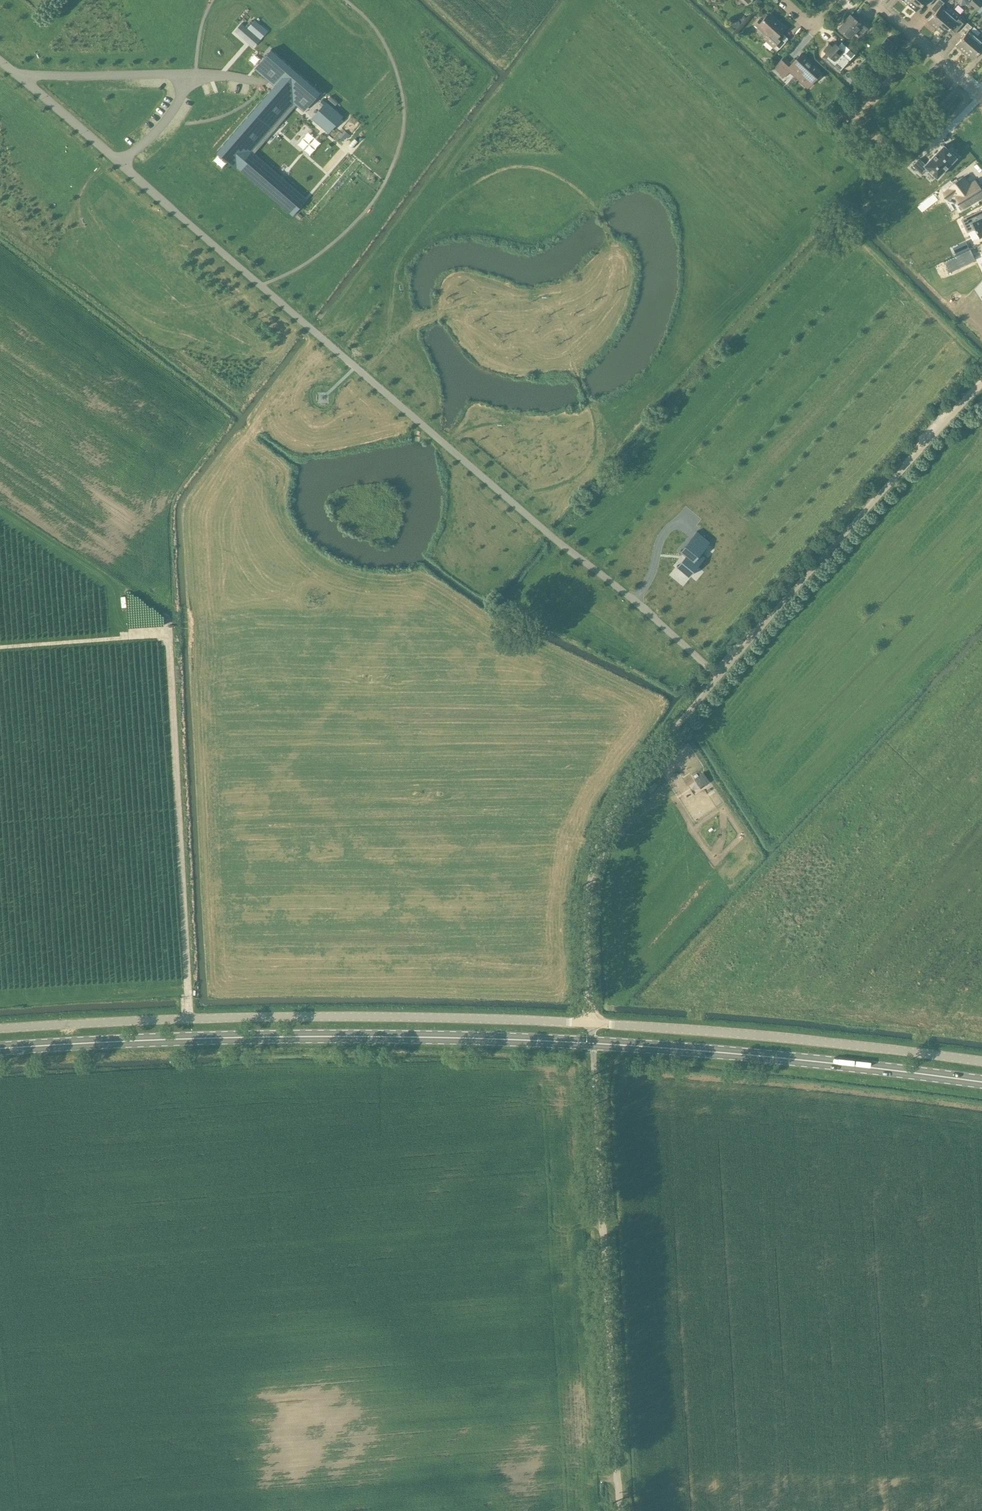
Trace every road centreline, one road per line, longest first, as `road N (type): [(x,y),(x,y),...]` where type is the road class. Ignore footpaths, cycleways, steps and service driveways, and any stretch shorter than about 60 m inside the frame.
road 1 (unclassified): [(0,62),(719,676)]
road 2 (primary): [(0,1052),(270,1038),(593,1043)]
road 3 (unclassified): [(0,1029),(276,1018),(592,1022)]
road 4 (unclassified): [(621,1510),(593,1043)]
road 5 (unclassified): [(719,676),(981,382)]
road 6 (unclassified): [(592,1022),(981,1062)]
road 7 (primary): [(981,1083),(593,1043)]
road 8 (unclassified): [(592,1022),(586,897),(595,845),(634,771),(719,676)]
road 9 (residential): [(981,98),(869,0)]

